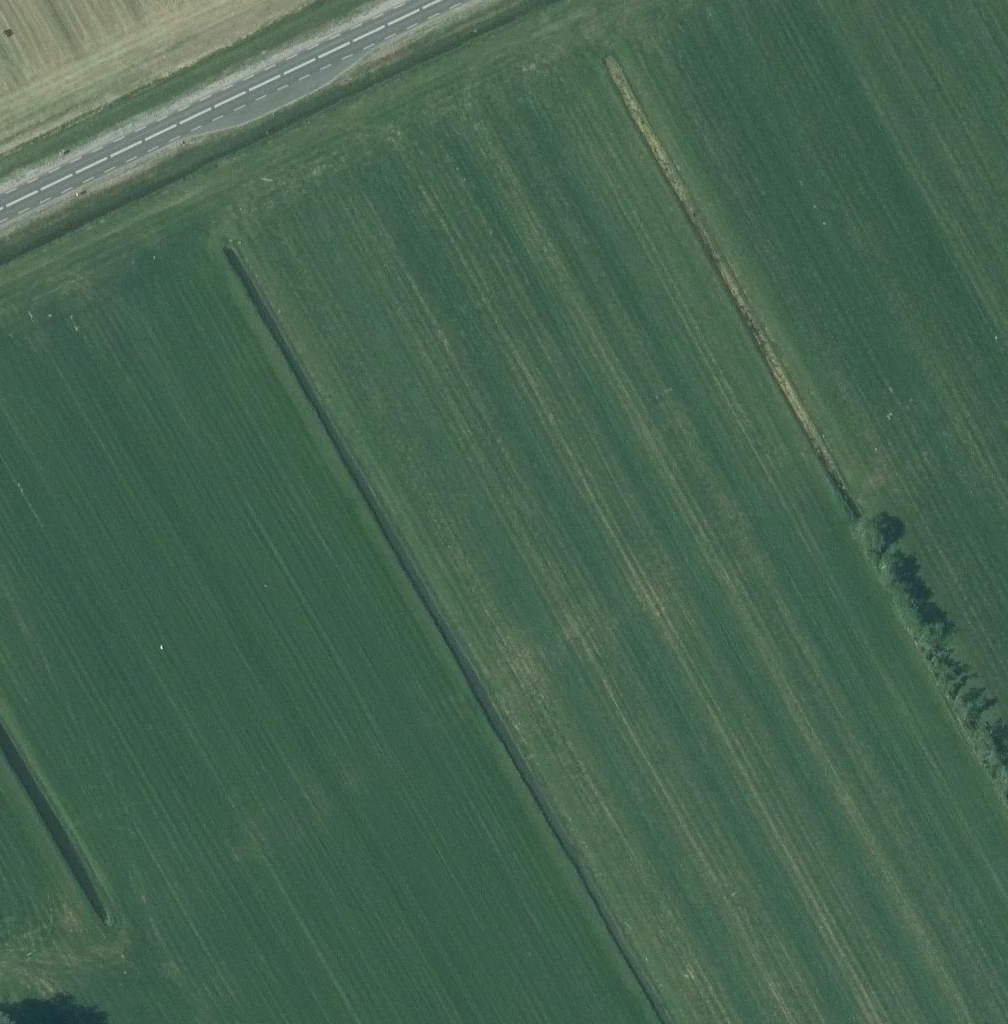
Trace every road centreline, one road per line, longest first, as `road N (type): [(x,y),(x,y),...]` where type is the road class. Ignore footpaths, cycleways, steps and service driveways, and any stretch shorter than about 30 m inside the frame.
road 1 (primary): [(0,209),(439,0)]

